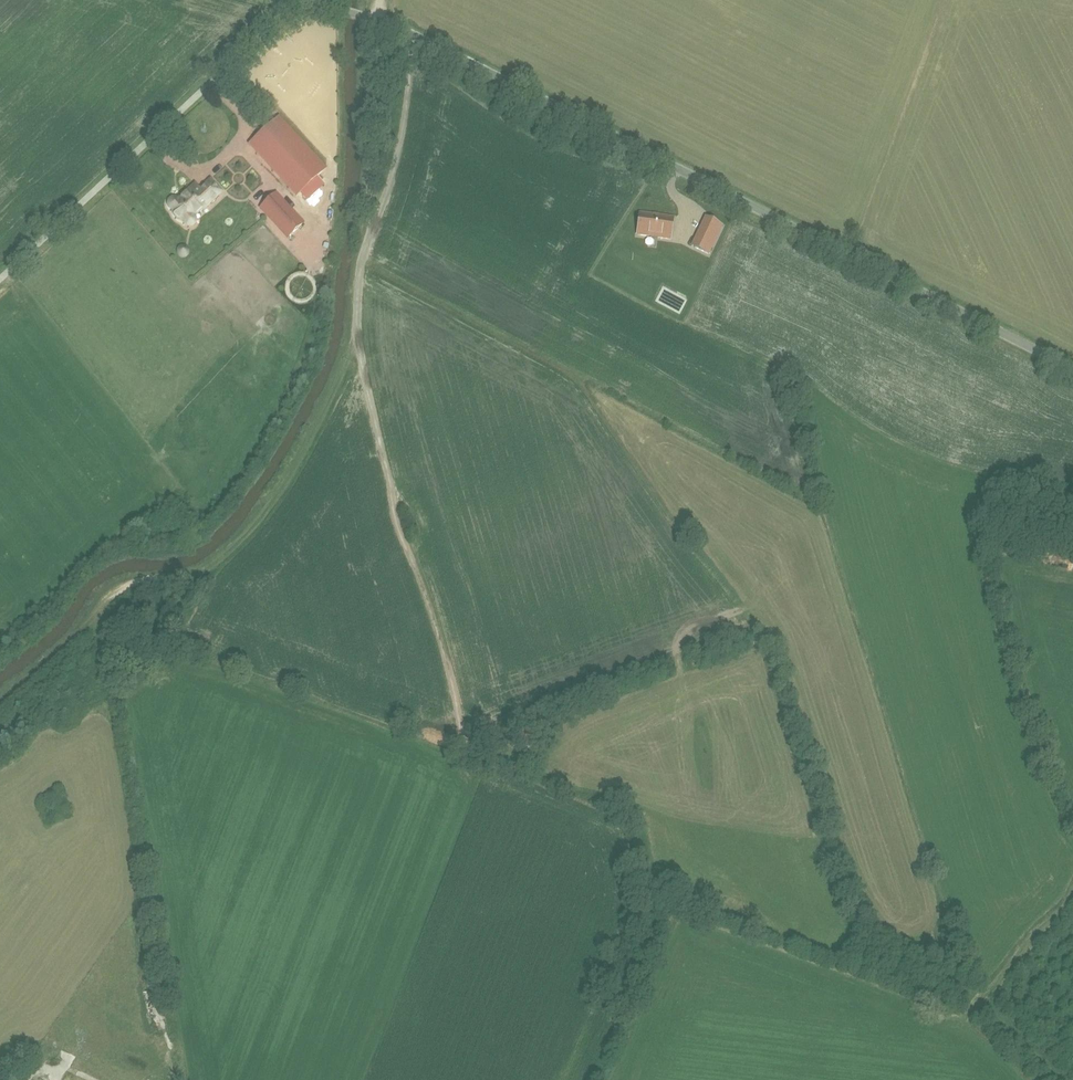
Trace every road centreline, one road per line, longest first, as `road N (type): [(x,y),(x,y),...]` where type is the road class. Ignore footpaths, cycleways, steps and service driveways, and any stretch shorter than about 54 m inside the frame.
road 1 (unclassified): [(1072,369),(407,32),(305,0)]
road 2 (track): [(361,338),(394,509),(433,609),(462,733),(470,748),(489,755),(547,762)]
road 3 (unclassified): [(0,280),(262,35),(281,0)]
road 4 (track): [(417,37),(374,220)]

